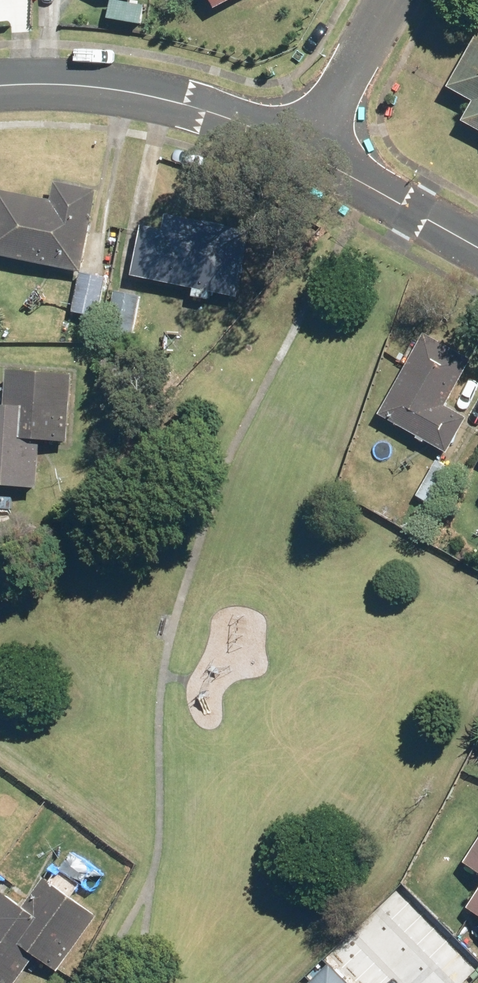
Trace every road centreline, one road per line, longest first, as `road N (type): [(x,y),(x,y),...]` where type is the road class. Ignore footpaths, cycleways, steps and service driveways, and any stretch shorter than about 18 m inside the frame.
road 1 (residential): [(0,86),(81,83),(144,93),(303,140)]
road 2 (residential): [(303,140),(477,244)]
road 3 (residential): [(303,140),(392,0)]

